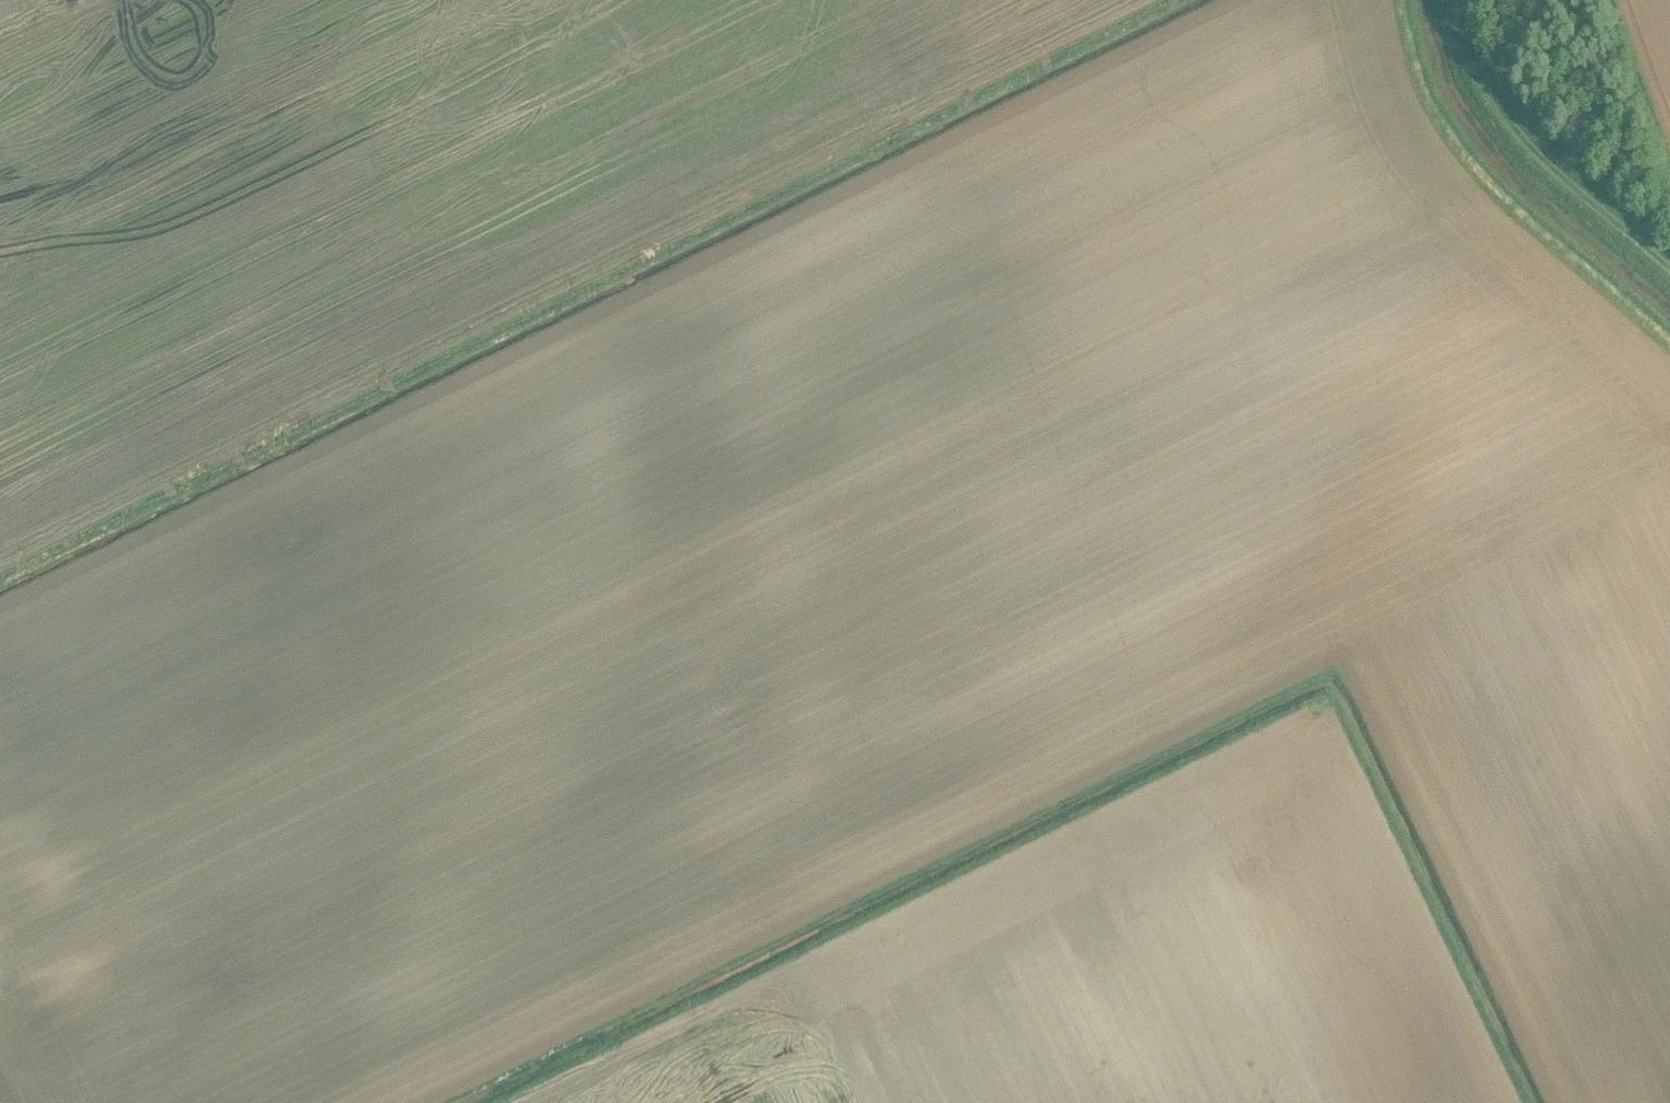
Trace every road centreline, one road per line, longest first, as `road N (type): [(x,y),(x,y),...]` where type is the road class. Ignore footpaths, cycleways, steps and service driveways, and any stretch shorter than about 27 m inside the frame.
road 1 (track): [(1669,297),(1560,201),(1487,118),(1450,40),(1443,0)]

